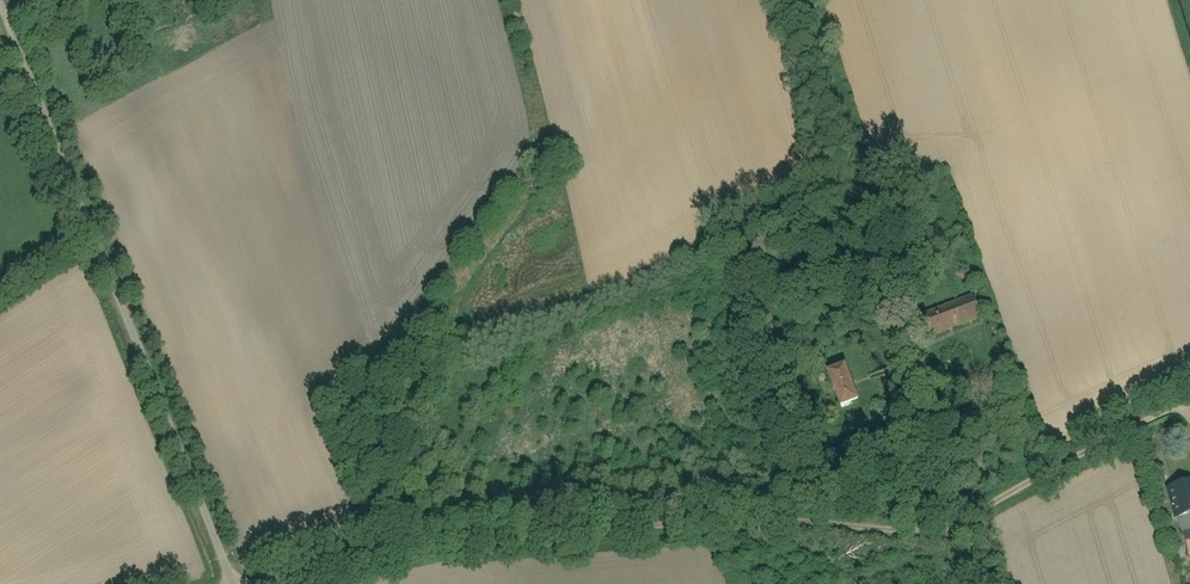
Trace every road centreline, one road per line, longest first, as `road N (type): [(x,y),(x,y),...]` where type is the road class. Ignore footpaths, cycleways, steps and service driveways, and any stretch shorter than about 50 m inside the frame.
road 1 (track): [(1189,400),(1023,485),(955,529),(779,520),(562,527),(233,583)]
road 2 (unclassified): [(0,6),(63,140),(238,583)]
road 3 (track): [(955,529),(876,305)]

